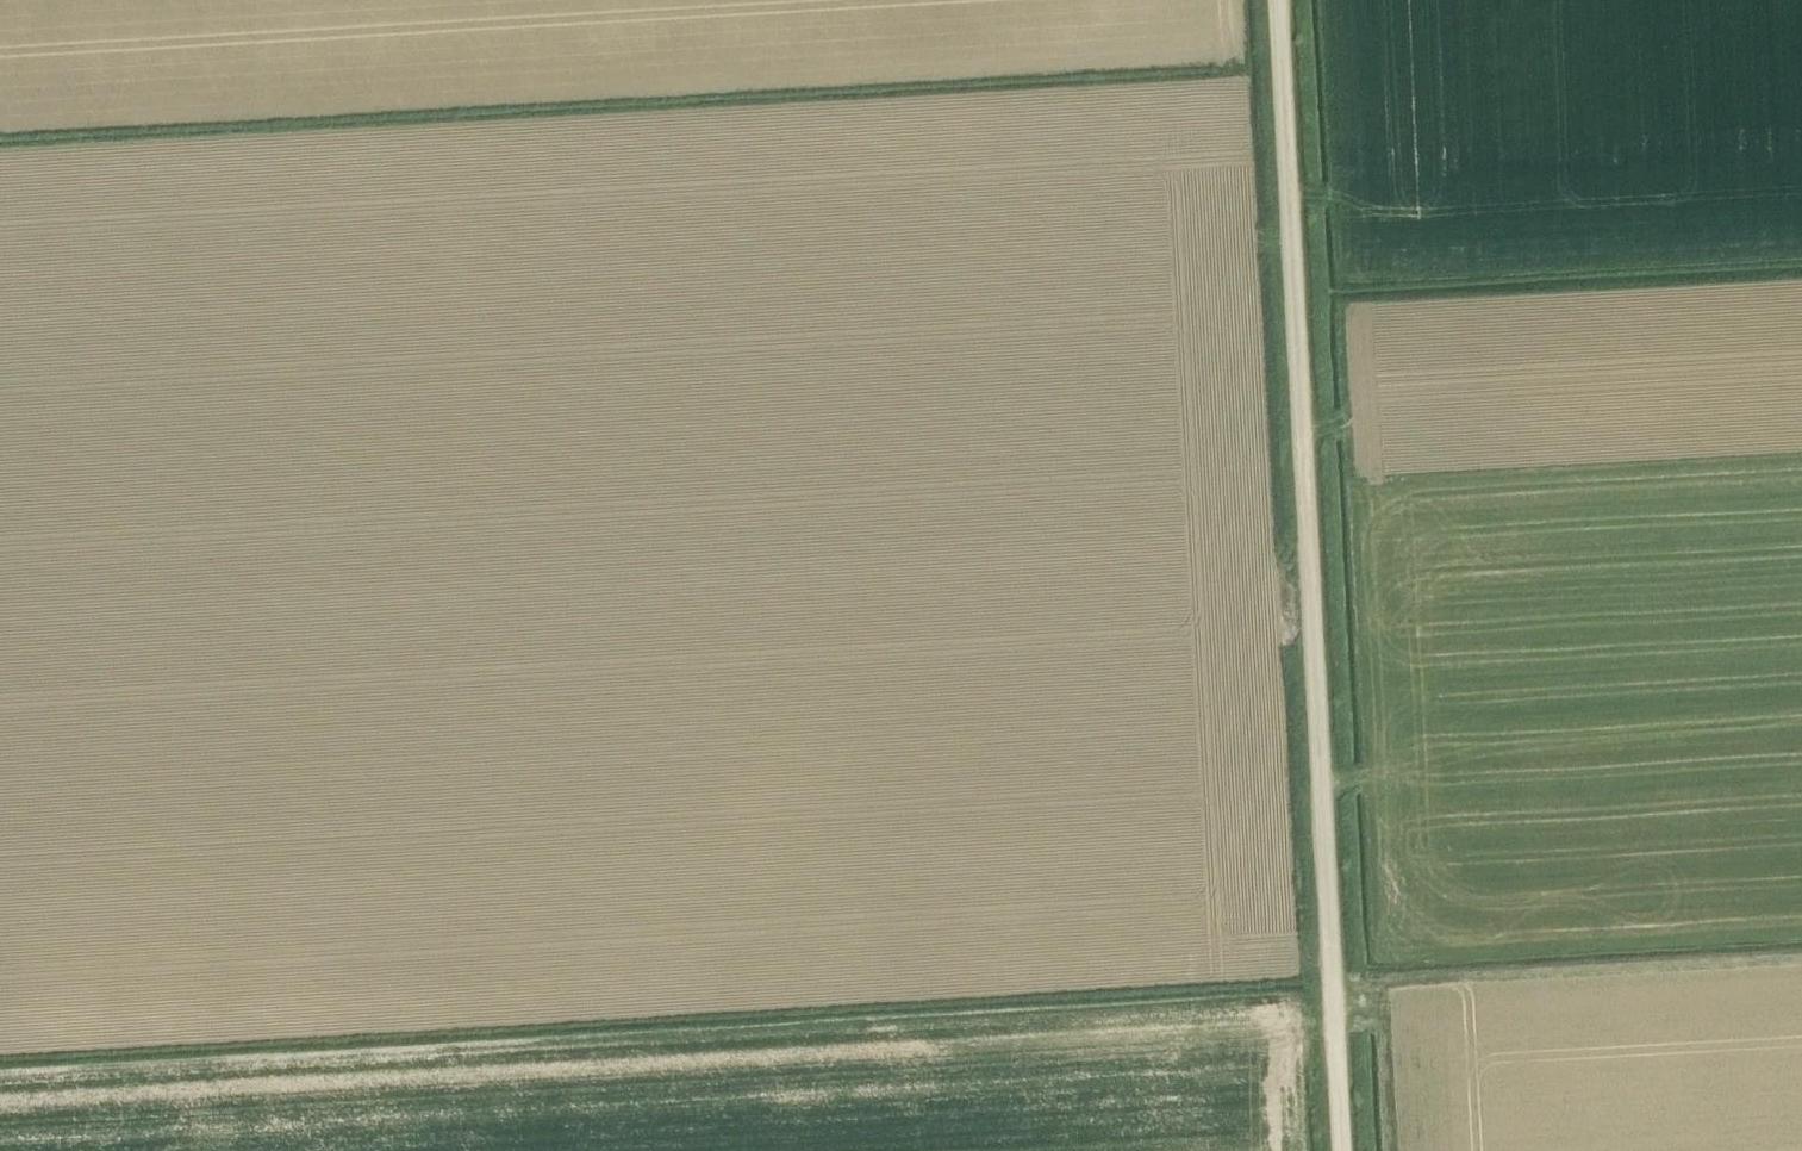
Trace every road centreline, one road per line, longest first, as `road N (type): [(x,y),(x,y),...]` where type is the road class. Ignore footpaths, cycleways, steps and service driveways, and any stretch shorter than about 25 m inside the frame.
road 1 (unclassified): [(1344,1150),(1283,0)]

